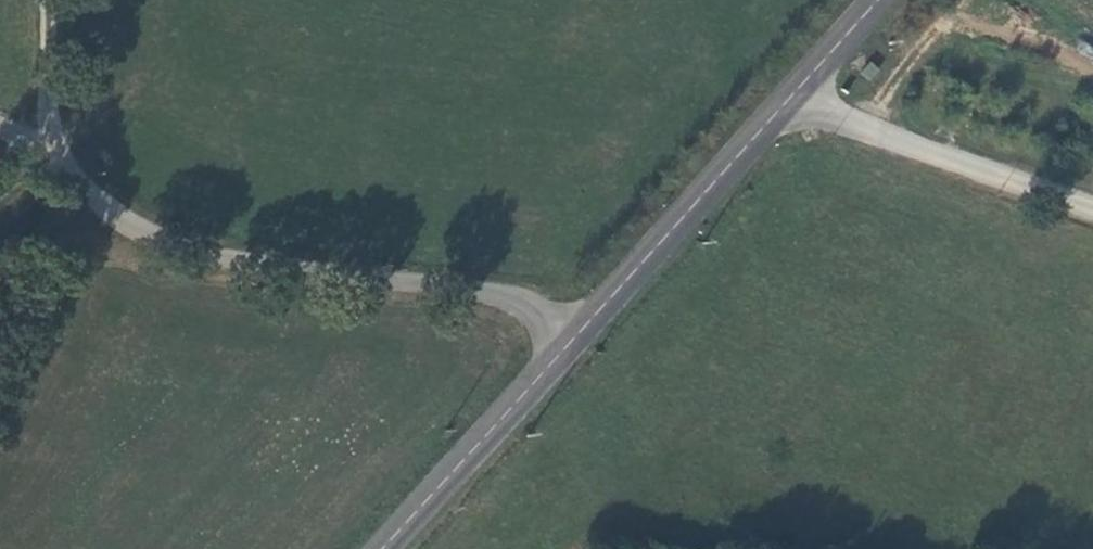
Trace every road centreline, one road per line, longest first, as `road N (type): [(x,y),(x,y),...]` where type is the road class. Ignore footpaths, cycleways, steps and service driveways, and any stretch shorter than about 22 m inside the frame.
road 1 (residential): [(593,334),(416,280),(231,259),(162,242),(0,130)]
road 2 (residential): [(786,121),(1092,227)]
road 3 (tertiary): [(391,548),(593,334)]
road 4 (tertiary): [(593,334),(786,121)]
road 5 (tertiary): [(786,121),(895,0)]

